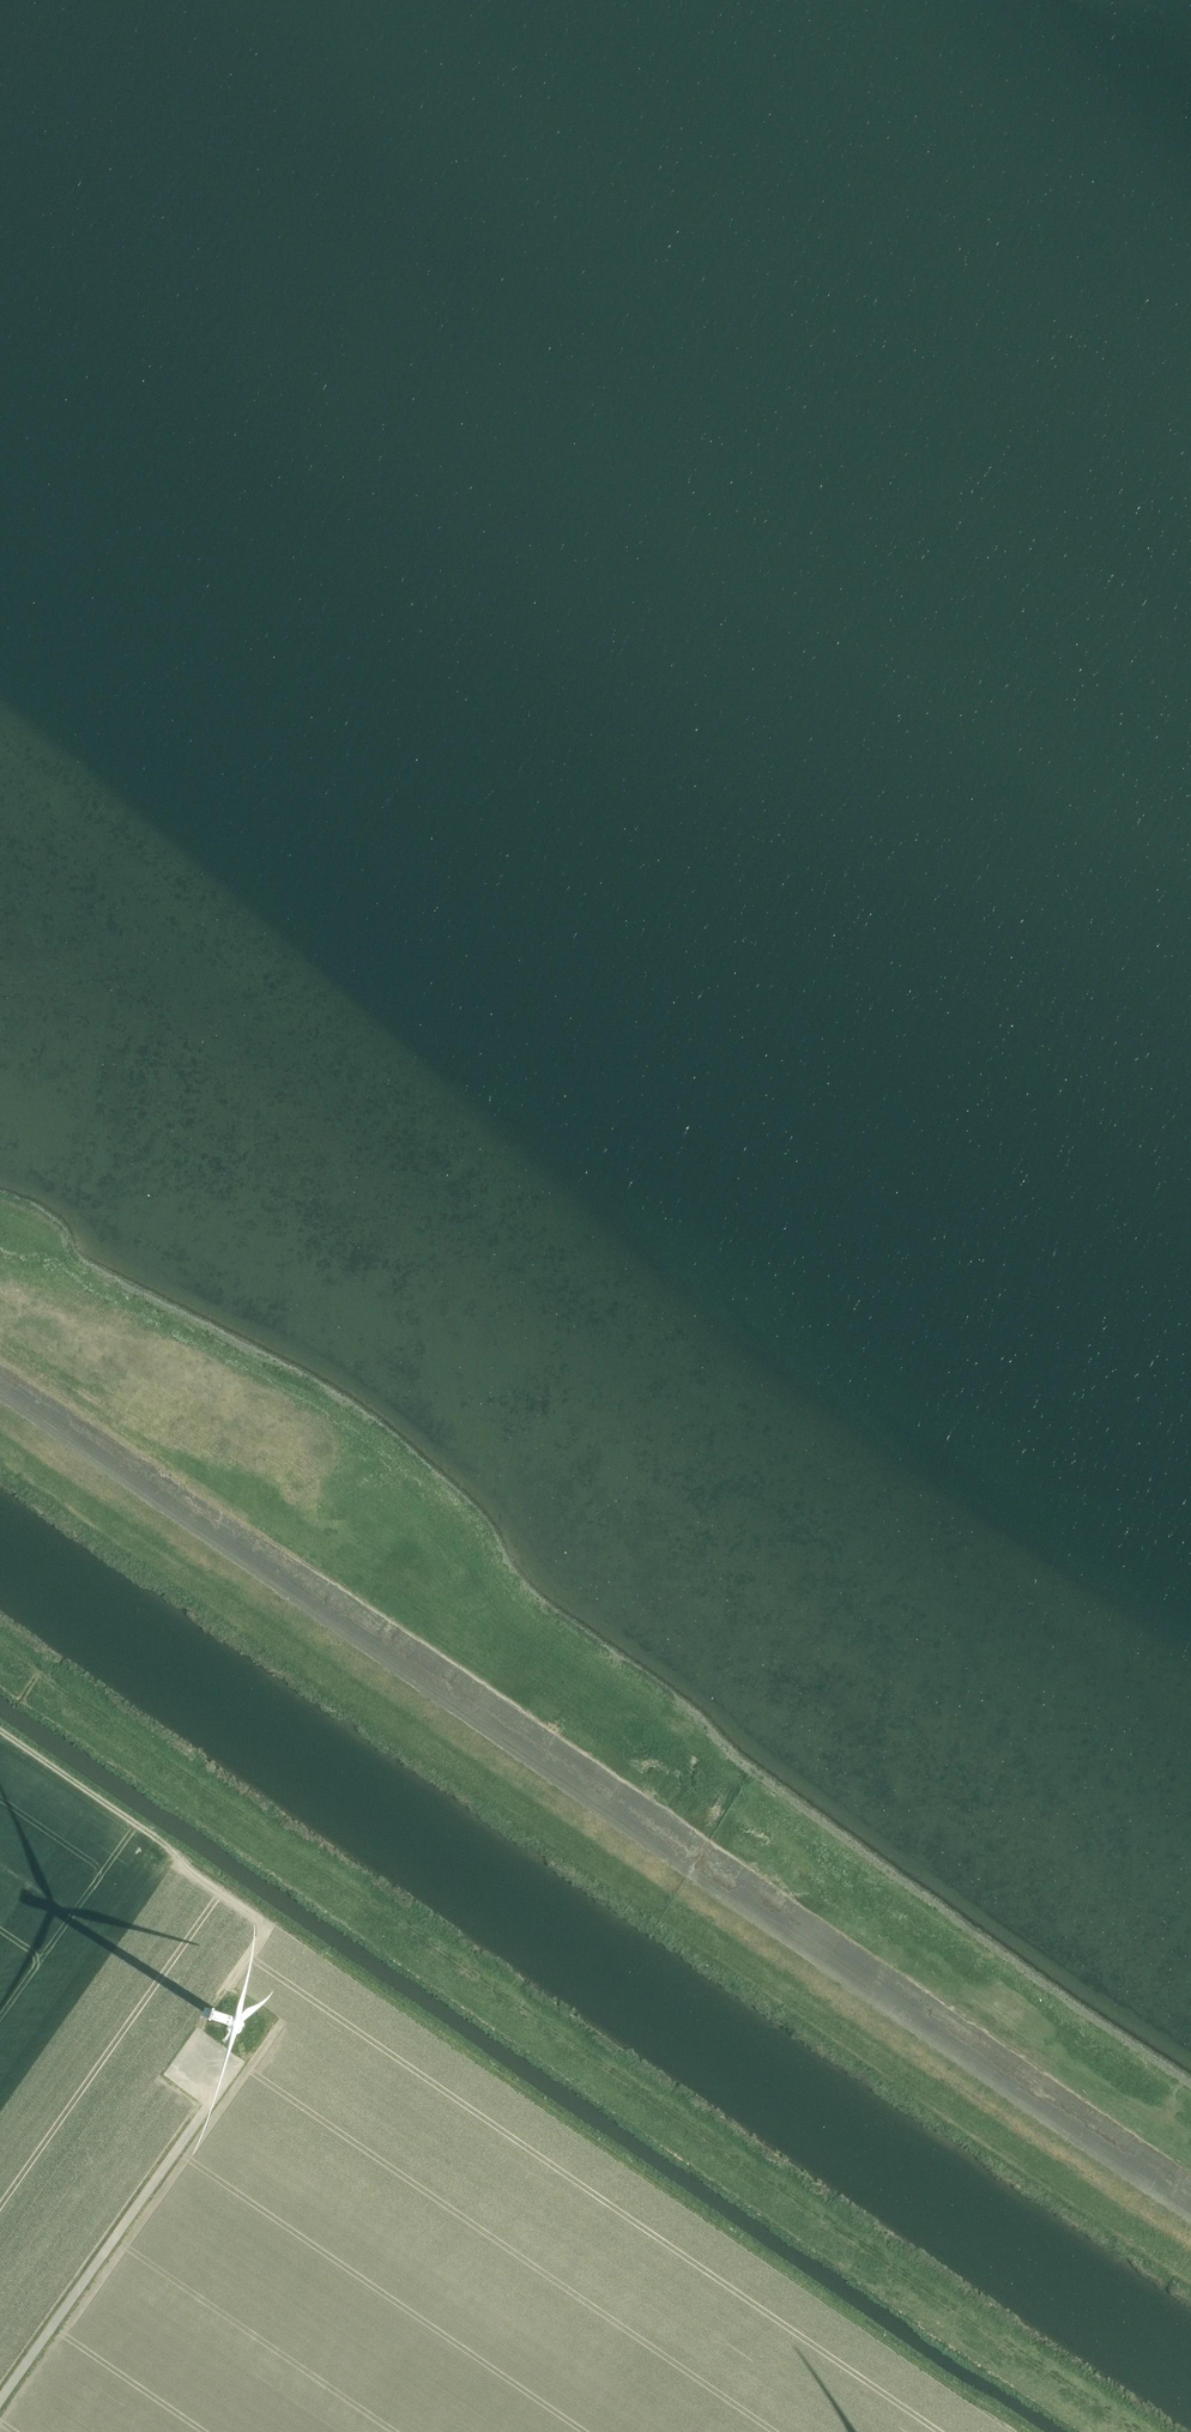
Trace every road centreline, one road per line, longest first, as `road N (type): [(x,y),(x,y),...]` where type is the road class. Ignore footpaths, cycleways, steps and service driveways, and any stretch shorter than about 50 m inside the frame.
road 1 (track): [(0,1651),(1131,2431)]

